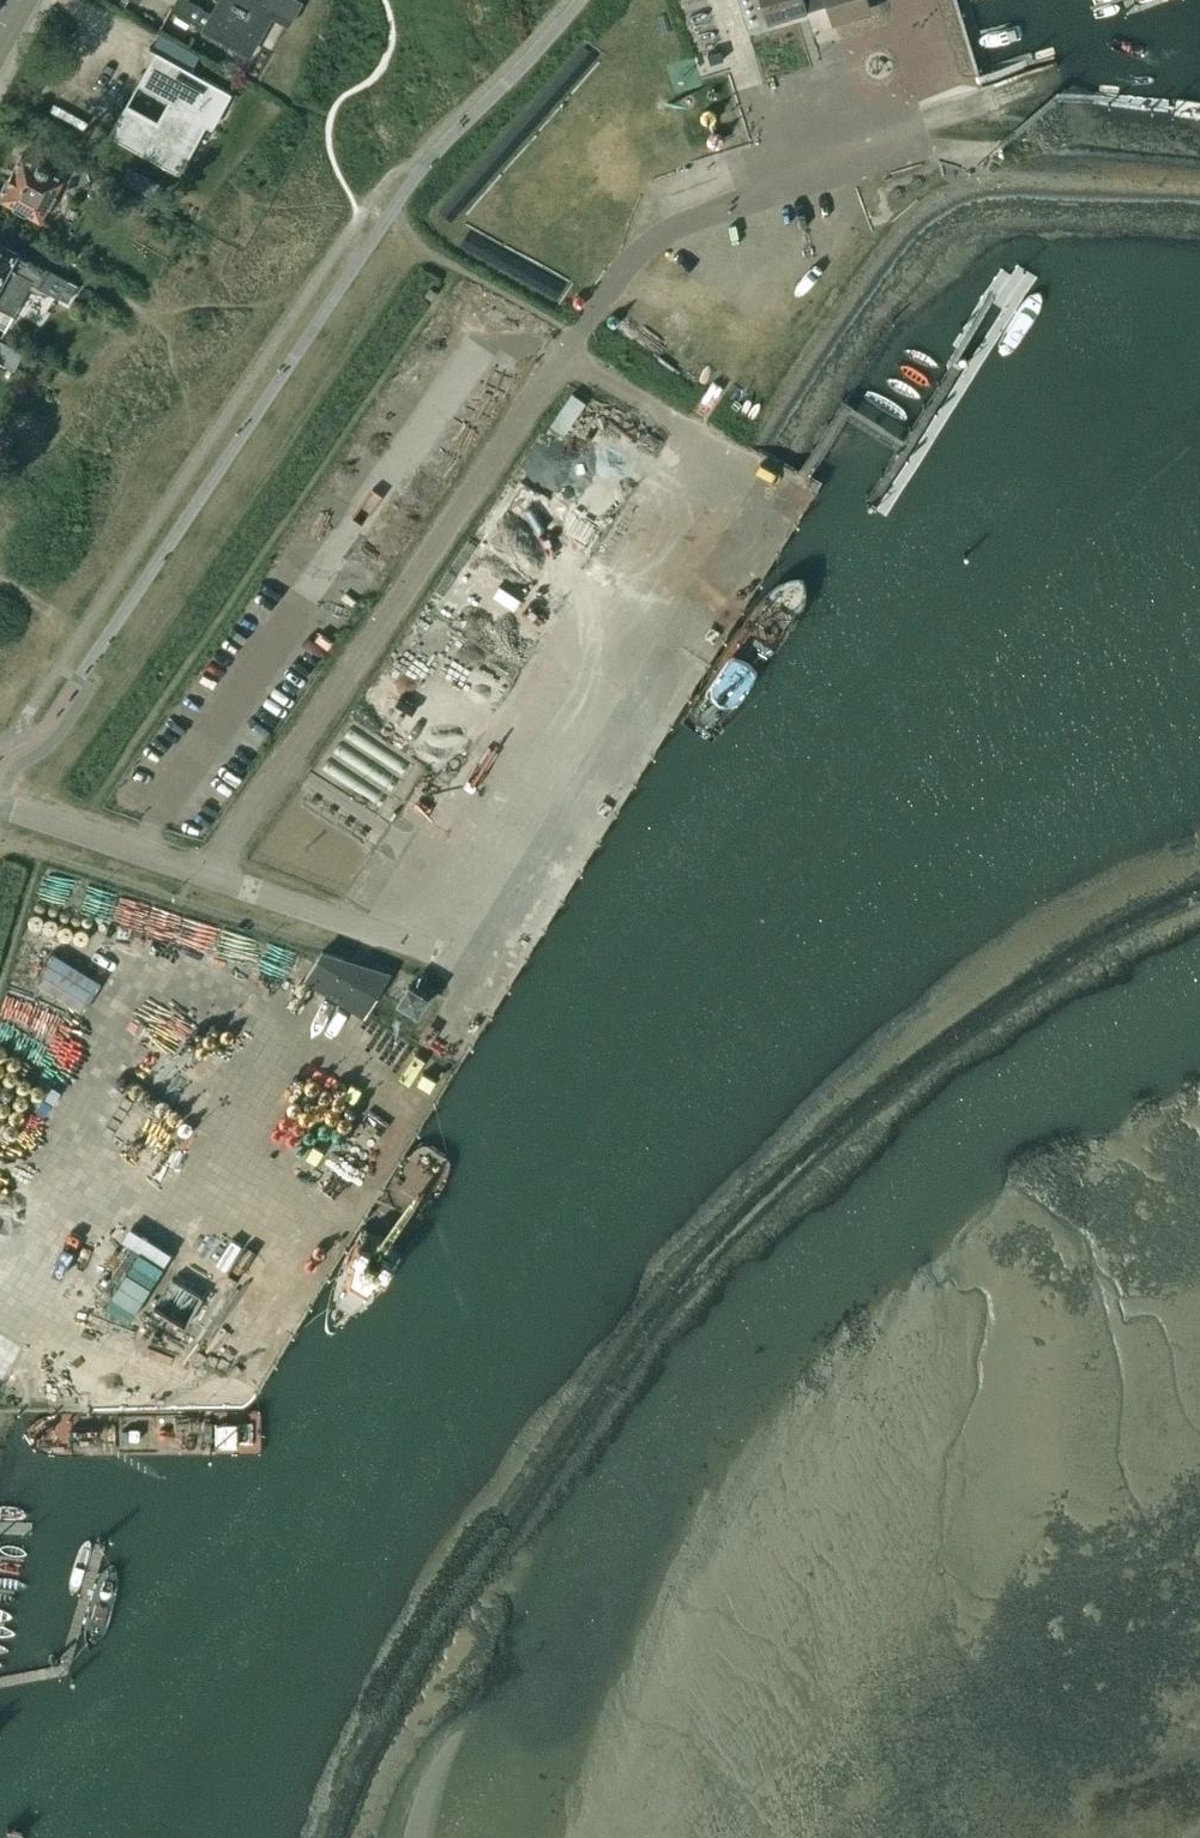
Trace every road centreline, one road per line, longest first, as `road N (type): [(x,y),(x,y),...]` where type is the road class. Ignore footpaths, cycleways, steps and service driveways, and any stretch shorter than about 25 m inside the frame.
road 1 (unclassified): [(0,808),(431,949)]

